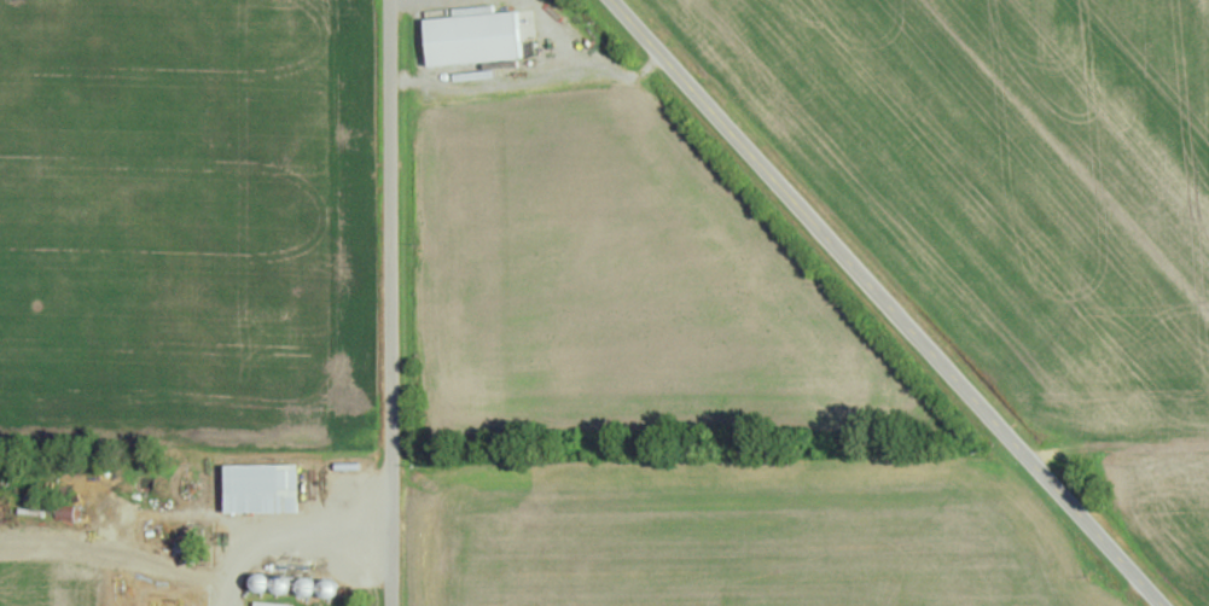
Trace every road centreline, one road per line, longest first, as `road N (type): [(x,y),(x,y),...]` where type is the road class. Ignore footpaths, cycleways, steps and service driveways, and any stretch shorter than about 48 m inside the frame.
road 1 (secondary): [(1161,605),(621,0)]
road 2 (residential): [(393,605),(393,0)]
road 3 (track): [(539,0),(601,46),(916,392)]
road 4 (track): [(234,585),(128,553),(0,562)]

